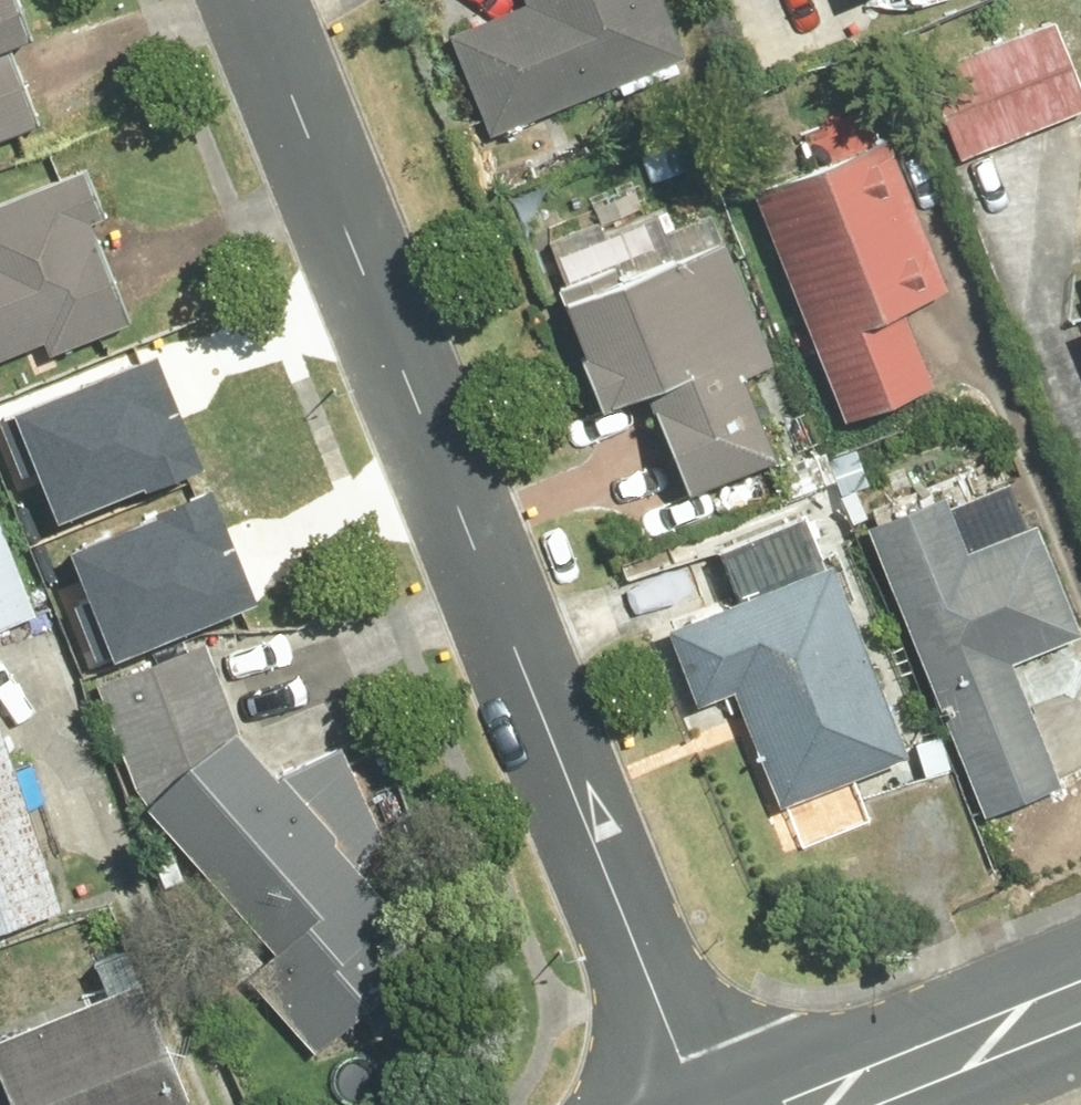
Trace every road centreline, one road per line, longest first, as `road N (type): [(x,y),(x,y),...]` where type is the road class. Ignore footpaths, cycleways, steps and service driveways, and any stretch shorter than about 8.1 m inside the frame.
road 1 (residential): [(247,0),(694,1104)]
road 2 (secondary): [(1080,997),(818,1104)]

